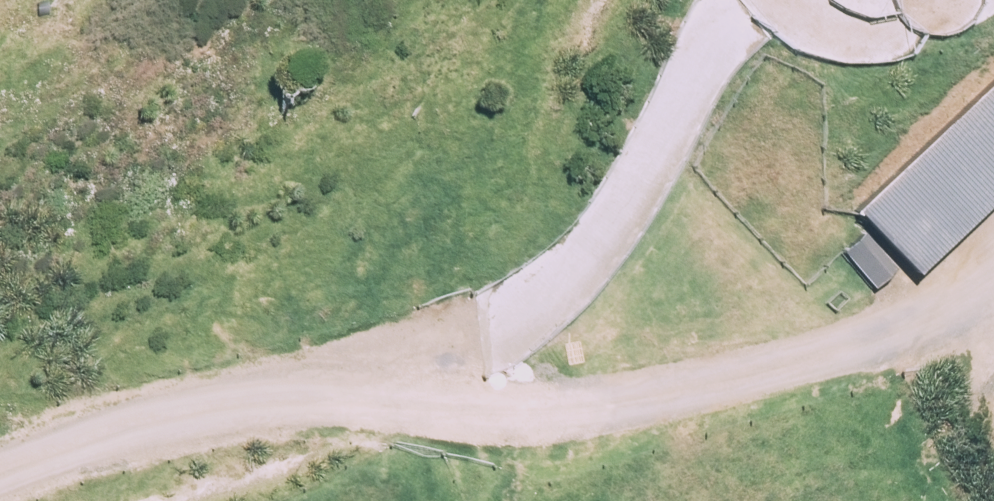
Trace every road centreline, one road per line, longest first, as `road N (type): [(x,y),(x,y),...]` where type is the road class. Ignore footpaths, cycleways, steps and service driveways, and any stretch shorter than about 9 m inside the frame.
road 1 (track): [(993,281),(878,333),(676,386),(507,409),(265,409),(190,421),(0,477)]
road 2 (track): [(739,0),(637,185),(554,292),(473,343),(344,404)]

